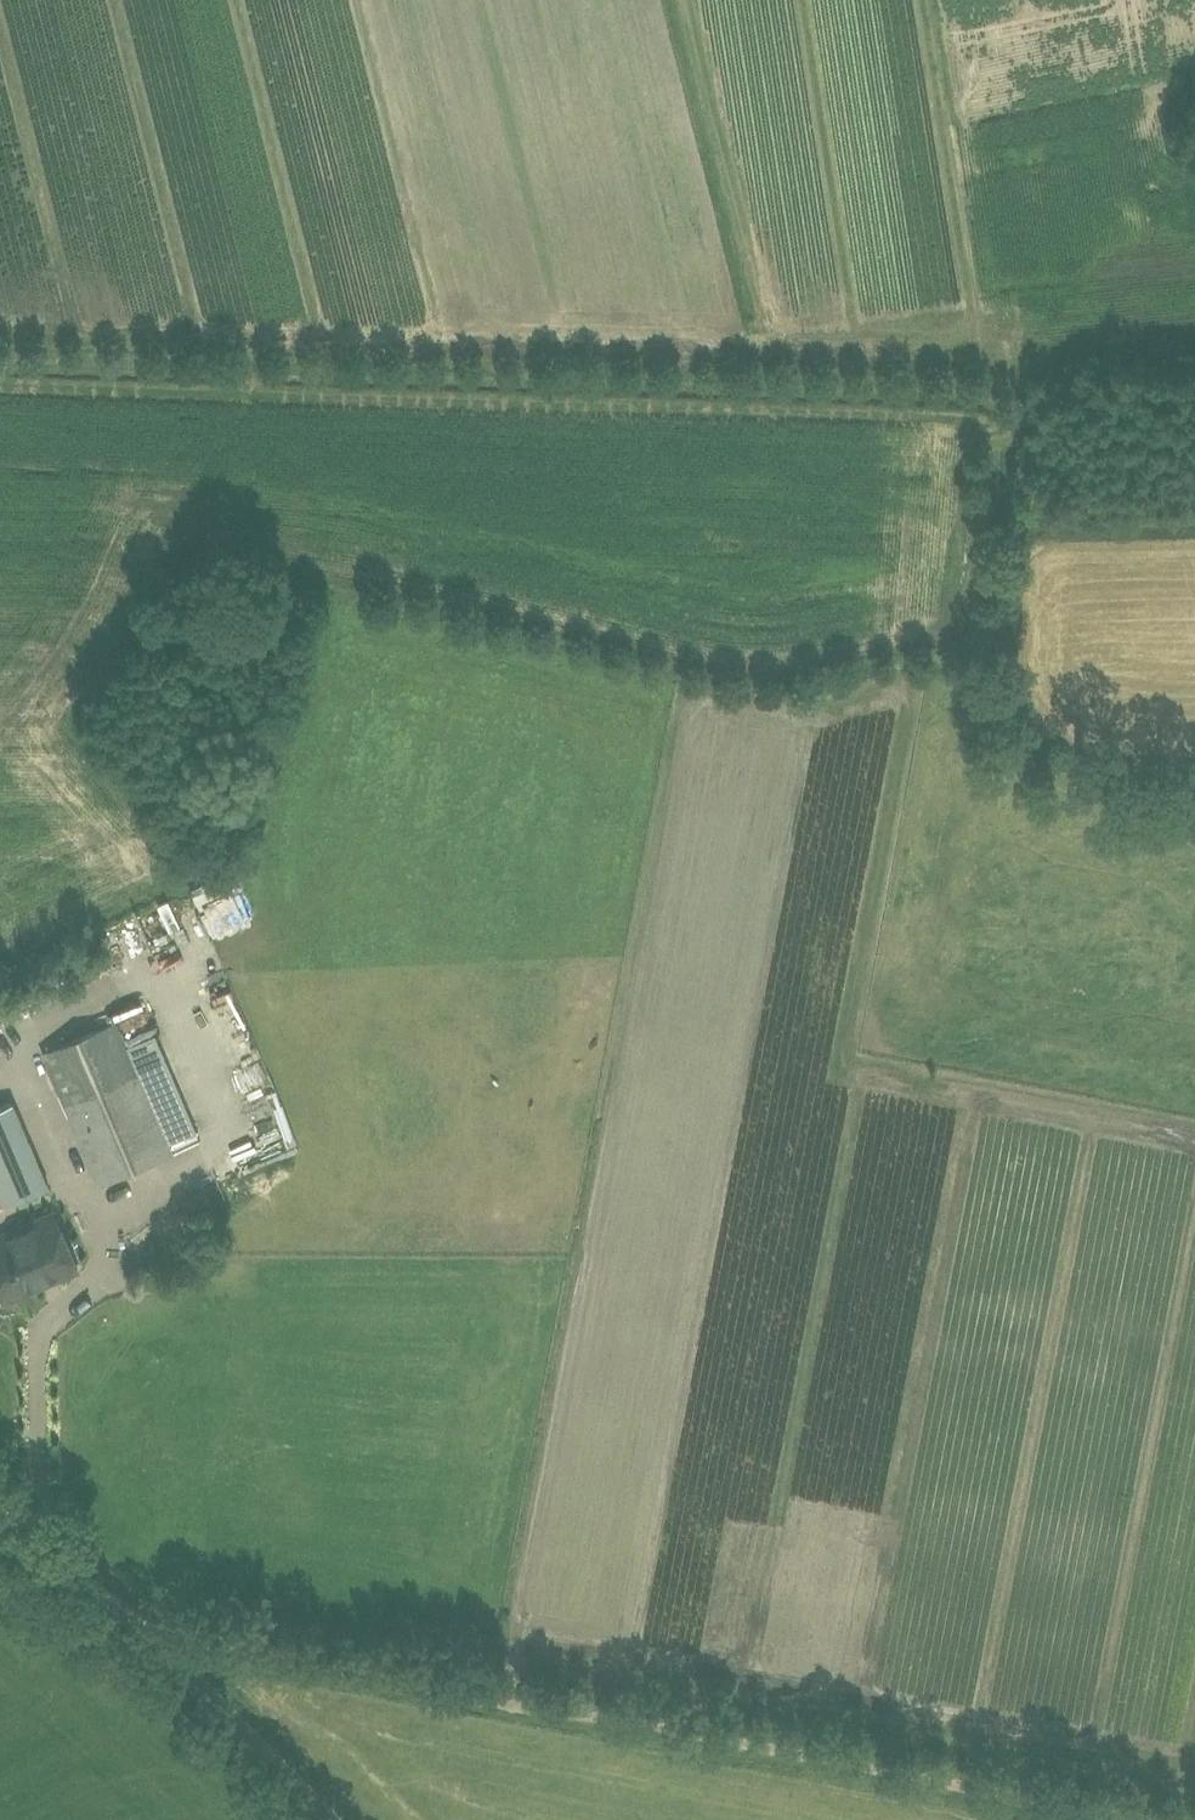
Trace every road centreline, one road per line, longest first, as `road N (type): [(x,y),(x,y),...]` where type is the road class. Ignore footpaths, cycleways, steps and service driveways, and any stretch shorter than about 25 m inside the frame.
road 1 (track): [(1135,1819),(205,1640),(157,1644)]
road 2 (unclassified): [(333,1819),(157,1644),(0,1520)]

